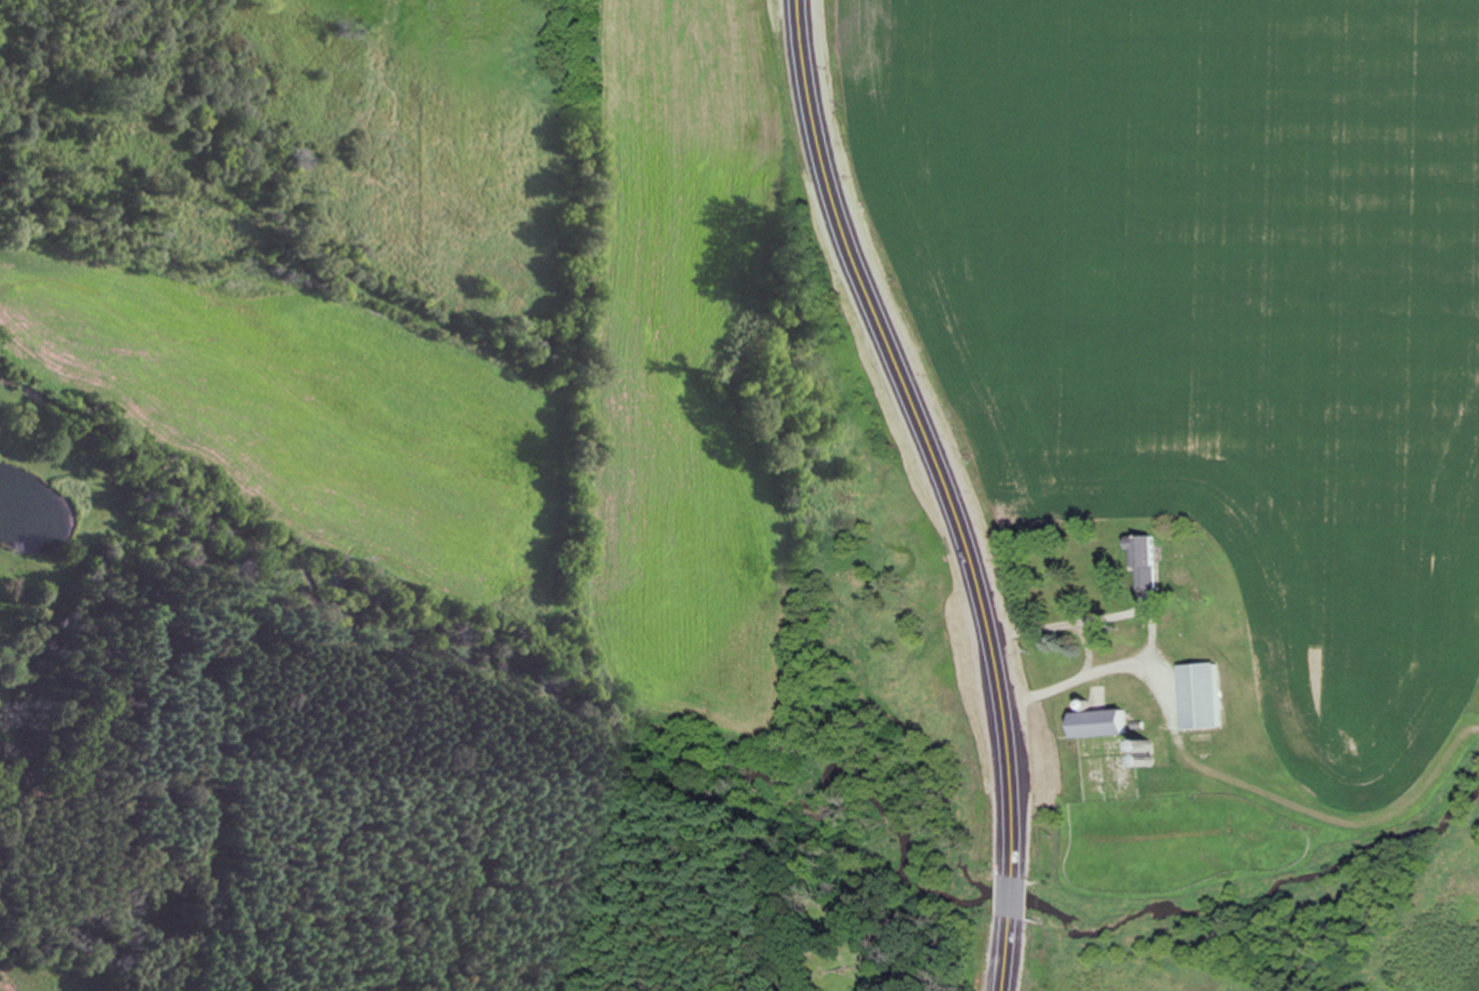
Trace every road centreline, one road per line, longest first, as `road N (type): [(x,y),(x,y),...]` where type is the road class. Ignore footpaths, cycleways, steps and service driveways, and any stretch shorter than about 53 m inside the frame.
road 1 (primary): [(1000,990),(1017,865),(1006,698),(992,627),(939,456),(846,231),(821,144),(801,0)]

